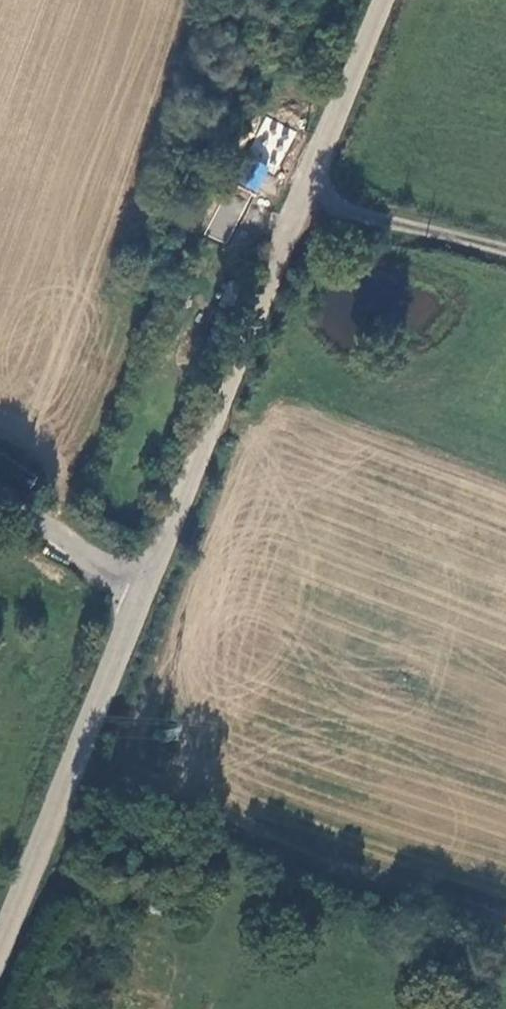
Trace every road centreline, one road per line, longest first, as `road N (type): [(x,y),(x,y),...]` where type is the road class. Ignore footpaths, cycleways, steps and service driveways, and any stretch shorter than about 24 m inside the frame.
road 1 (unclassified): [(381,0),(152,590)]
road 2 (unclassified): [(152,590),(0,960)]
road 3 (track): [(304,189),(357,212),(505,246)]
road 4 (unclassified): [(0,489),(152,590)]

